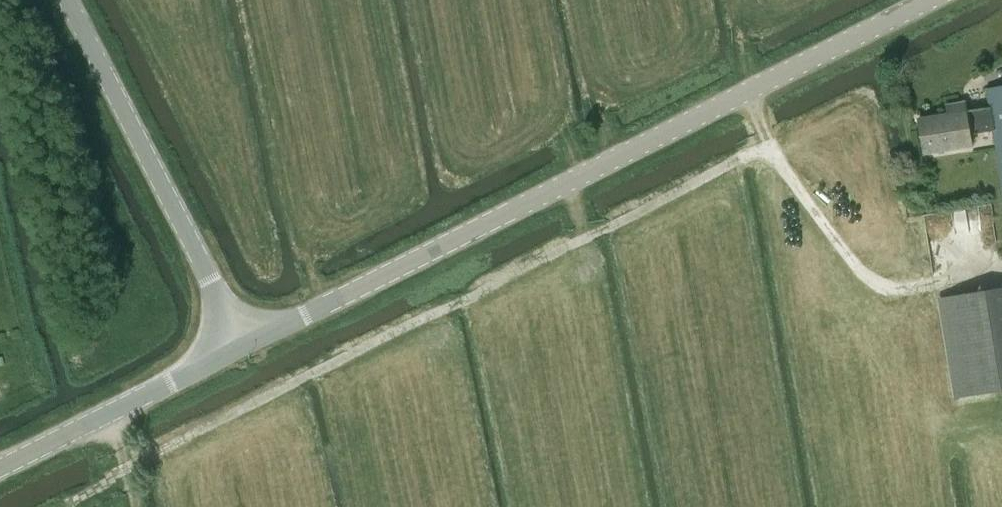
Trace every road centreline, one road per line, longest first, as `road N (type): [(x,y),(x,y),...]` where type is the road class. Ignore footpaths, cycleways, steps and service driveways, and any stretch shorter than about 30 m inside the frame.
road 1 (track): [(66,503),(771,148)]
road 2 (unclassified): [(241,346),(927,0)]
road 3 (unclassified): [(241,346),(79,0)]
road 4 (track): [(745,90),(771,148),(867,277),(893,291),(1001,270)]
road 5 (unclassified): [(0,468),(241,346)]

